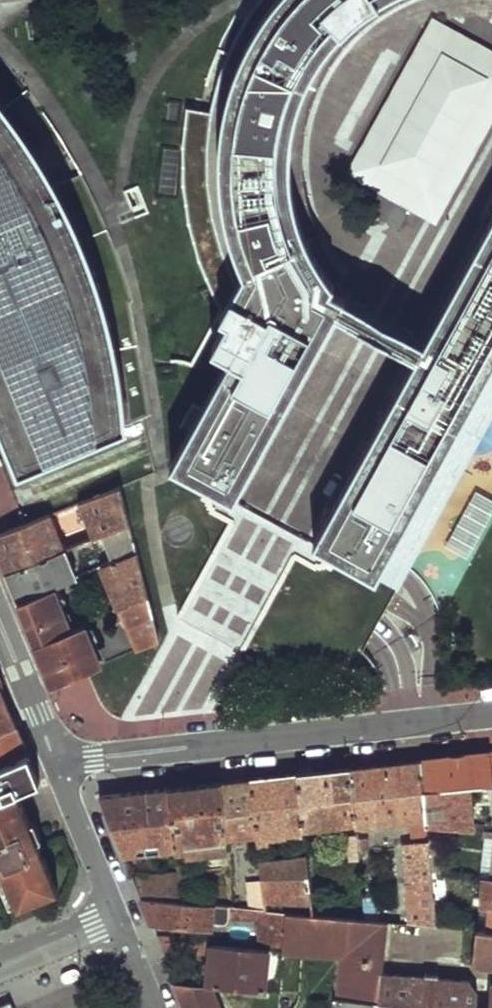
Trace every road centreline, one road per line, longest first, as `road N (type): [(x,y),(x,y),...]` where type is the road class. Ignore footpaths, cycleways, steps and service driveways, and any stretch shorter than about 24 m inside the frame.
road 1 (residential): [(55,762),(491,717)]
road 2 (residential): [(55,762),(119,915)]
road 3 (residential): [(0,625),(55,762)]
road 4 (residential): [(0,965),(119,915)]

